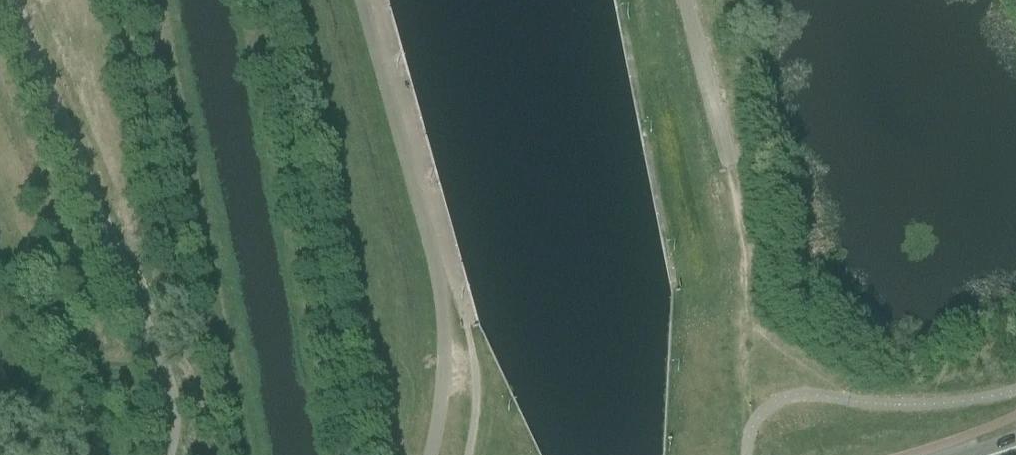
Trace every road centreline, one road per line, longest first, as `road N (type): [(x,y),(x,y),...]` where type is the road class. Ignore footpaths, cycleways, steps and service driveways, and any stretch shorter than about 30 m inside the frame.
road 1 (unclassified): [(158,454),(166,398),(153,319),(23,0)]
road 2 (unclassified): [(721,151),(680,0)]

